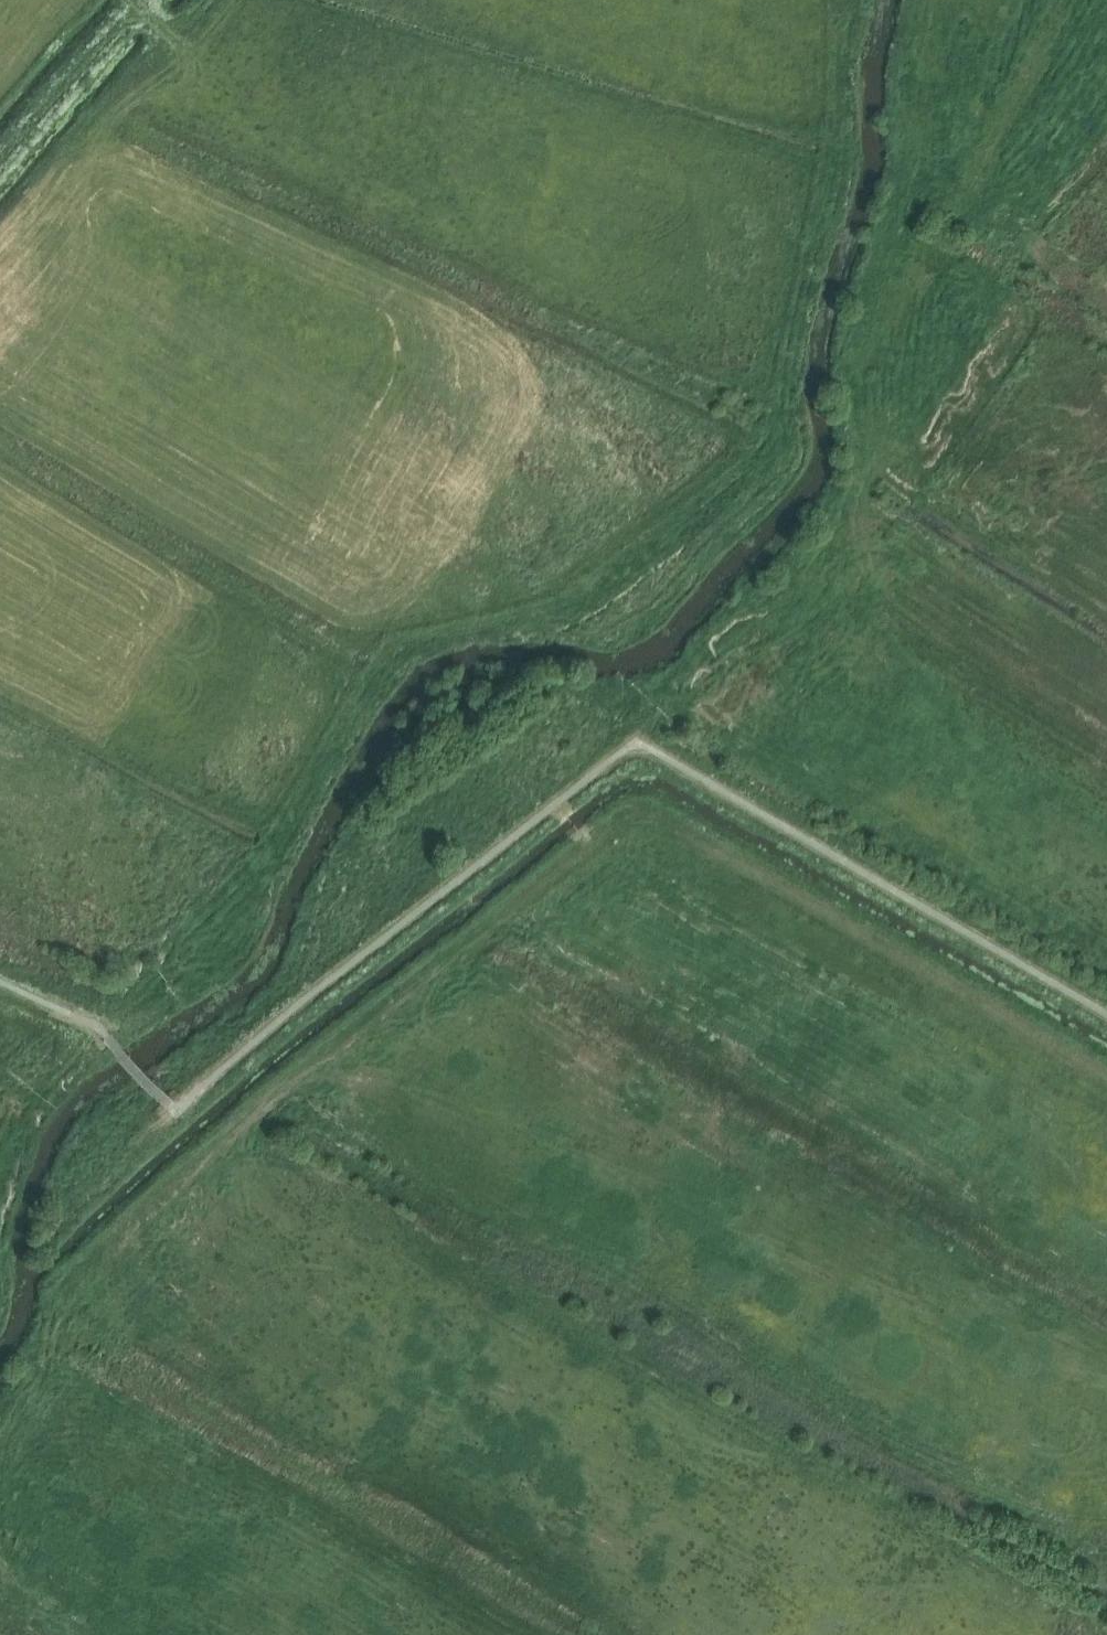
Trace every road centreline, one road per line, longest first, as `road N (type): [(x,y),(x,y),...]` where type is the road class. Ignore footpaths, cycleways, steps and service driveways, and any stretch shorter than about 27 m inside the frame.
road 1 (track): [(97,1026),(218,939),(393,658),(451,628),(573,607),(781,452),(801,293),(833,172),(844,0)]
road 2 (track): [(0,157),(102,38),(142,15),(184,20),(204,0)]

